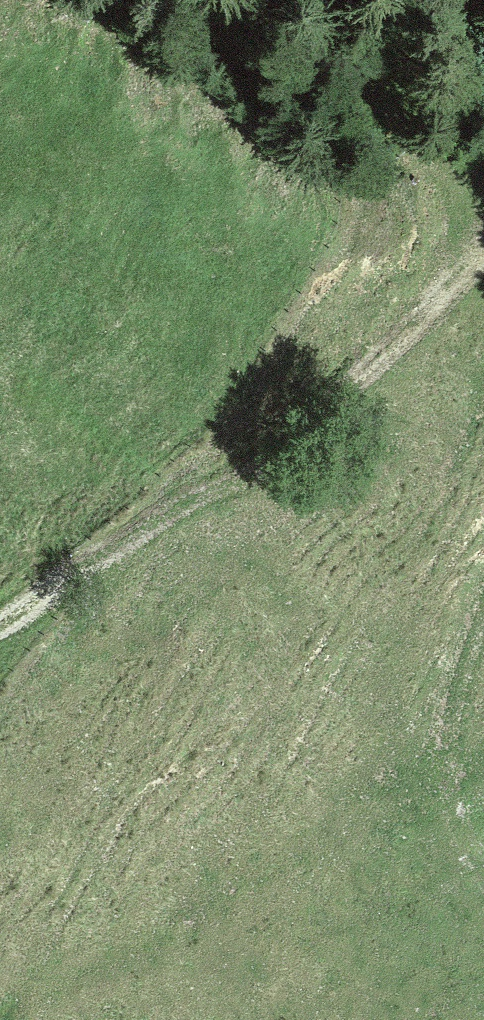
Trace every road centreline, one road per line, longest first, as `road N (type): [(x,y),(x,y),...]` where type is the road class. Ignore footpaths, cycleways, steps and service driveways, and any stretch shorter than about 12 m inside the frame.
road 1 (track): [(0,624),(303,426),(404,343),(483,255)]
road 2 (track): [(327,0),(483,245)]
road 3 (track): [(483,617),(457,688),(450,783),(483,859)]

